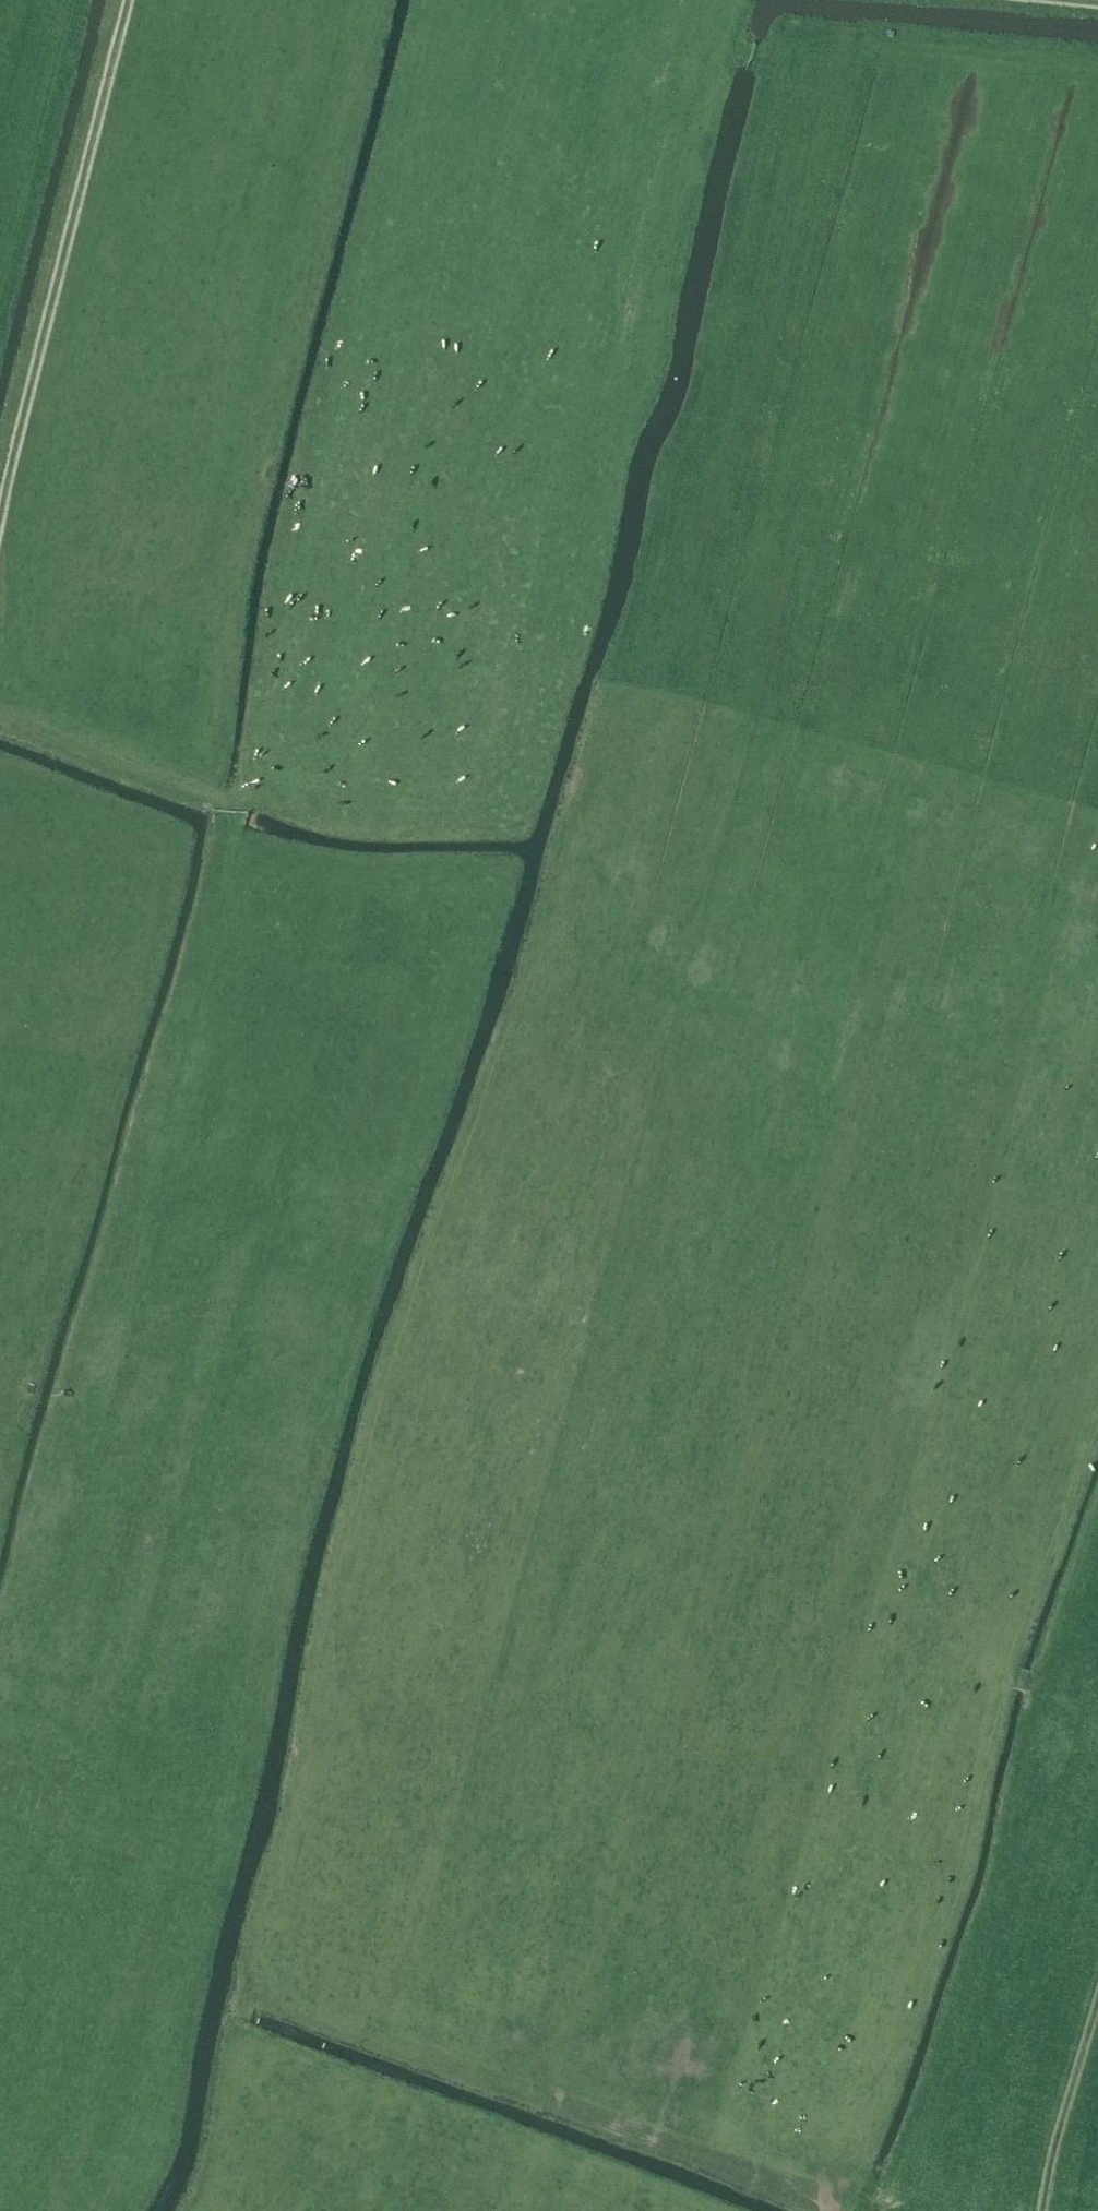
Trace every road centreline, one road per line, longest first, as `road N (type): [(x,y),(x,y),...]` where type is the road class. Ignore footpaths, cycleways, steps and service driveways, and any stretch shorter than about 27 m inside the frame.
road 1 (track): [(126,0),(0,508)]
road 2 (track): [(1042,2210),(1097,1998)]

